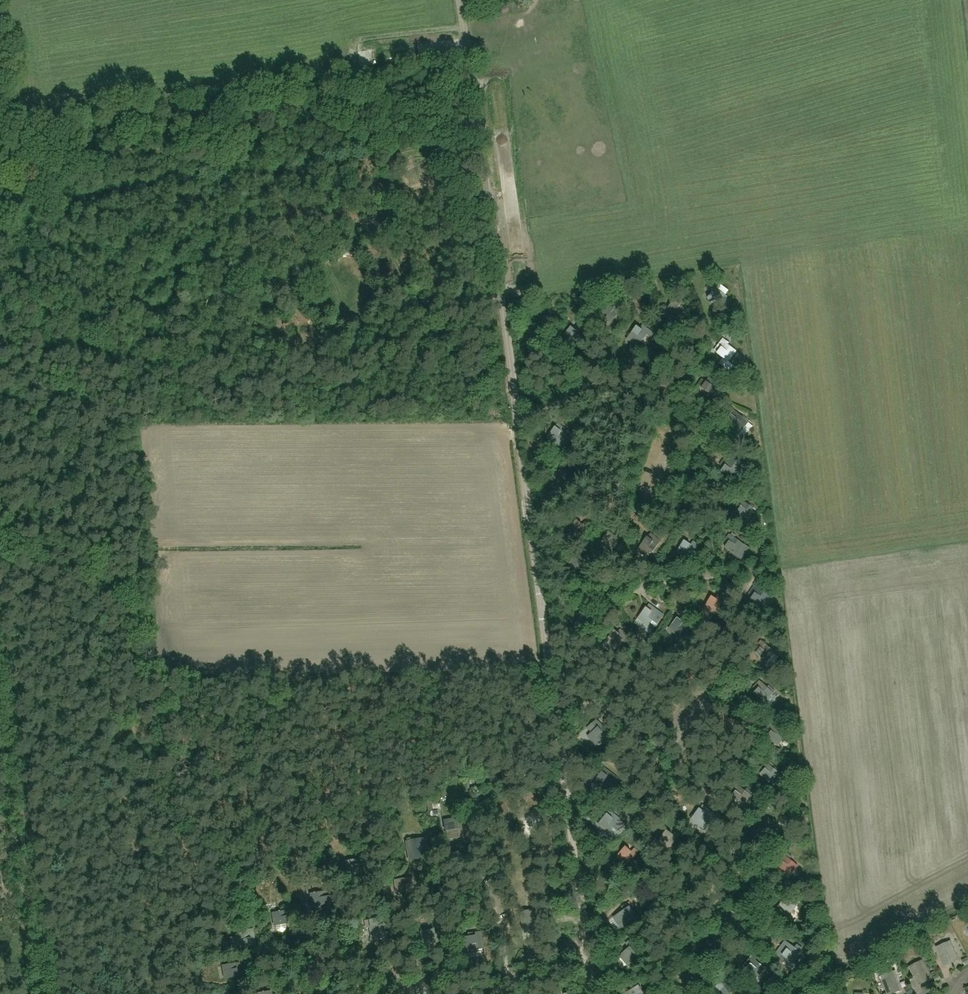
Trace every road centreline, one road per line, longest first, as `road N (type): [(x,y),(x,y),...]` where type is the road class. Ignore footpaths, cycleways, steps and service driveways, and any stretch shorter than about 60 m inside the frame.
road 1 (residential): [(458,0),(591,993)]
road 2 (track): [(0,566),(51,564),(109,546),(91,411),(61,284),(64,215),(40,176),(0,156)]
road 3 (track): [(24,166),(237,133),(286,104),(473,93)]
road 4 (track): [(60,205),(239,173),(480,147)]
road 5 (track): [(297,167),(324,231),(333,233),(354,229),(420,189),(484,175)]
road 6 (track): [(539,606),(775,565)]

